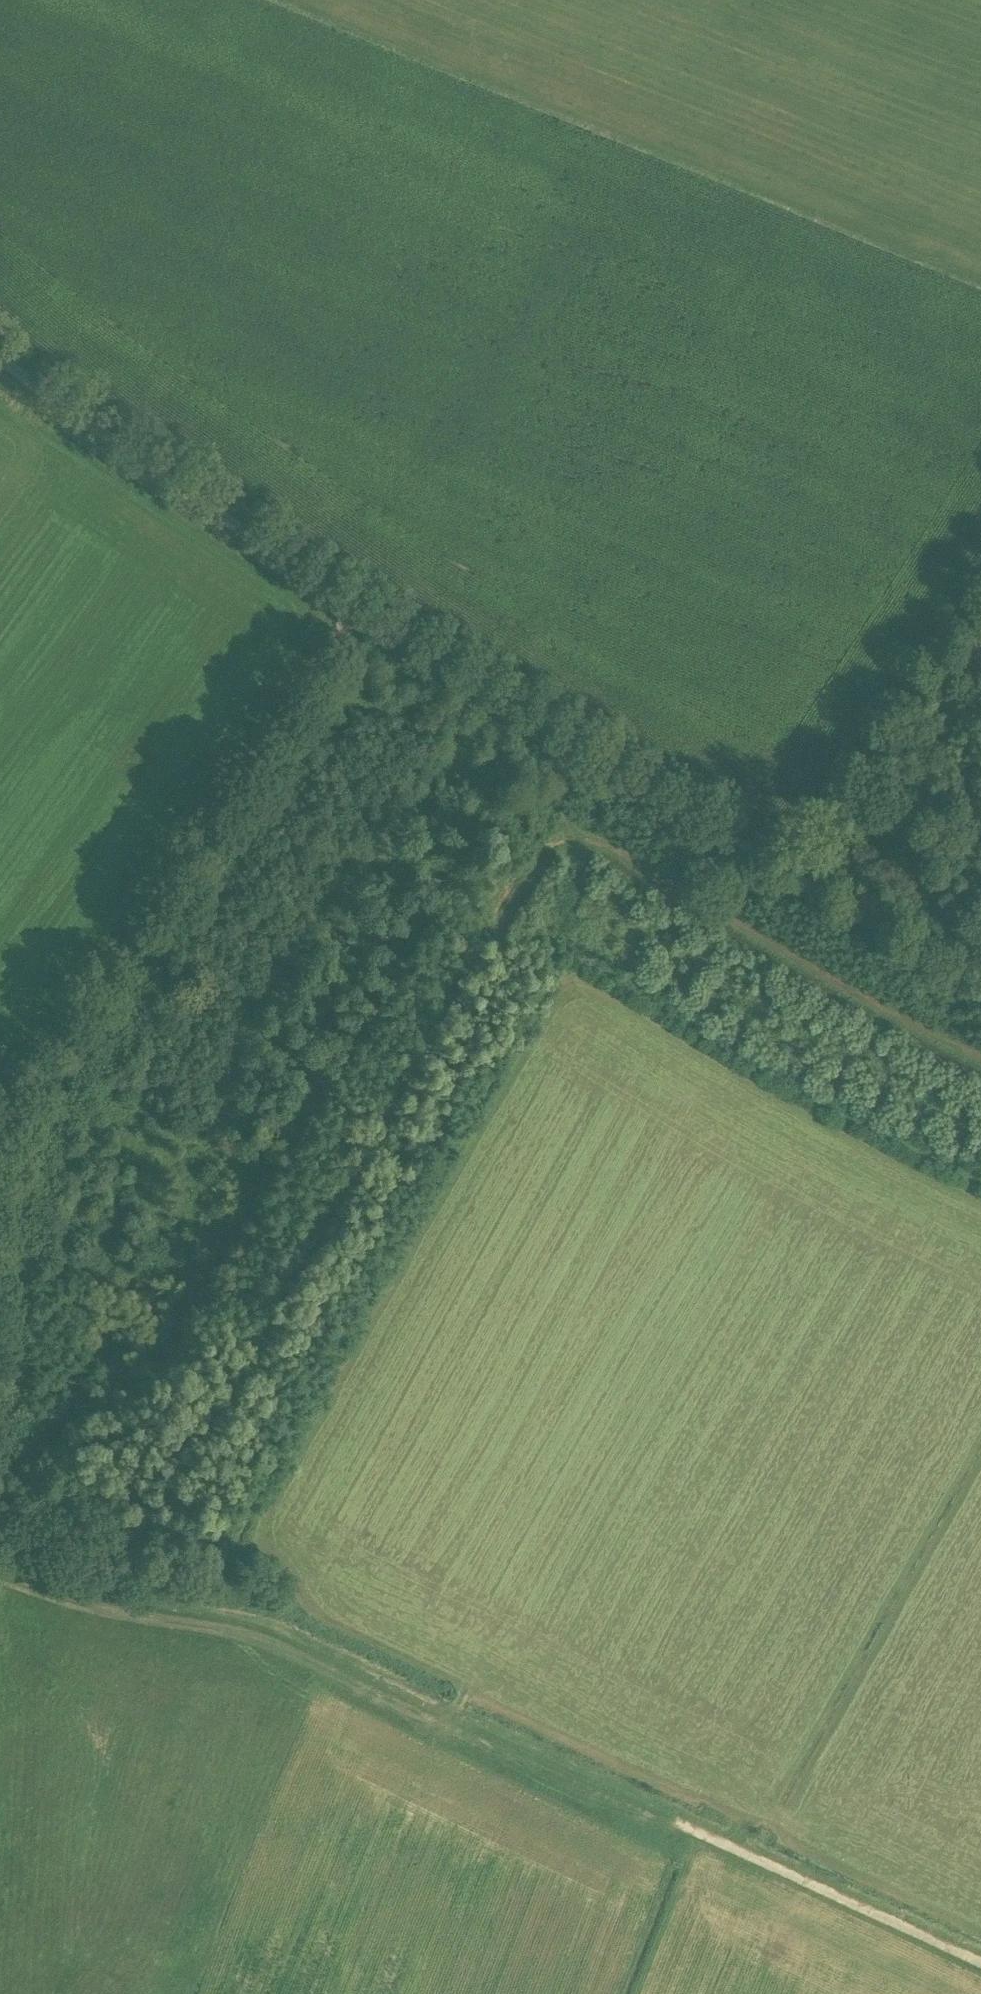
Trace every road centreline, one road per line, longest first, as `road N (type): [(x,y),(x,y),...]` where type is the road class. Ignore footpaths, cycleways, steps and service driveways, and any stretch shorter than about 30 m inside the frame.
road 1 (unclassified): [(980,977),(911,944),(331,606),(0,356)]
road 2 (track): [(342,613),(0,1135)]

